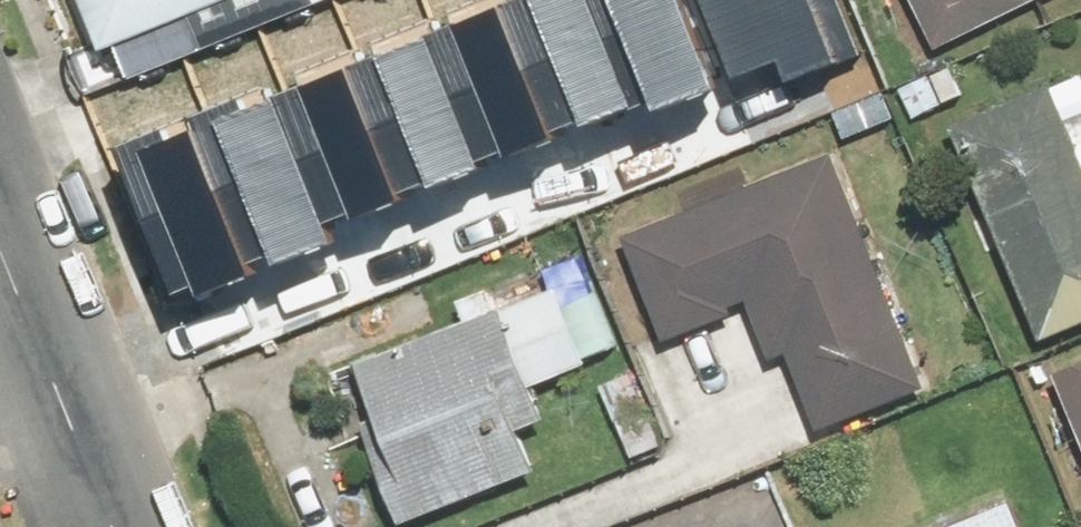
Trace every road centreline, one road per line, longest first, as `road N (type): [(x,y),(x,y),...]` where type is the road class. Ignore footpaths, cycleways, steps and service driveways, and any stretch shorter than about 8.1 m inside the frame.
road 1 (residential): [(109,526),(0,271)]

